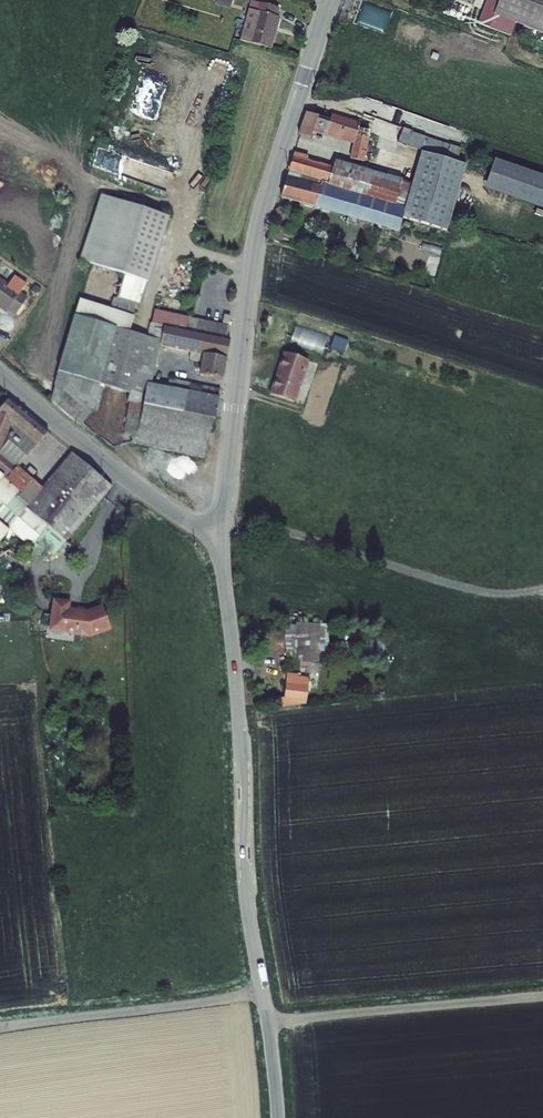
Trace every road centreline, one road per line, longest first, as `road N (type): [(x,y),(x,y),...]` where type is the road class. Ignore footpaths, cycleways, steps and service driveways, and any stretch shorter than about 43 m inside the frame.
road 1 (residential): [(330,0),(258,230),(218,536)]
road 2 (tertiary): [(218,536),(233,635),(246,875),(269,1020)]
road 3 (track): [(542,590),(482,595),(279,529),(218,536)]
road 4 (unclassified): [(269,1020),(542,995)]
road 5 (tertiary): [(218,536),(130,482),(0,375)]
road 6 (track): [(265,993),(0,1027)]

